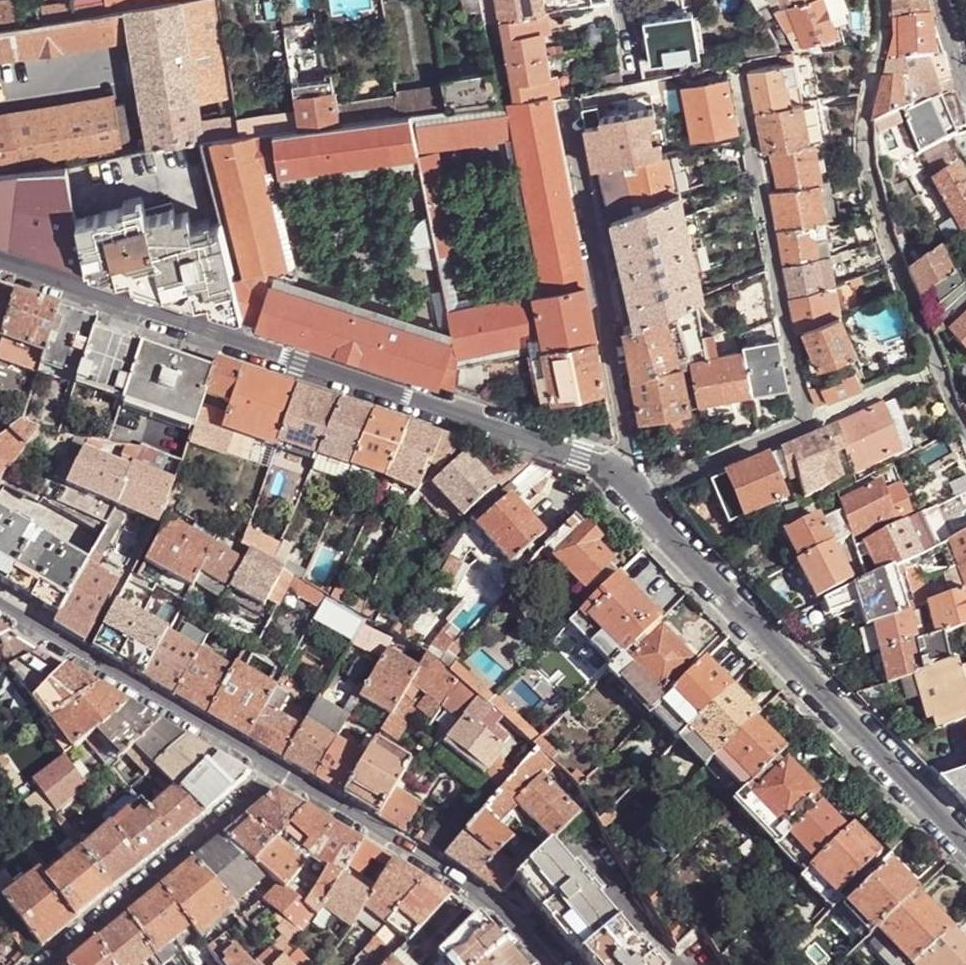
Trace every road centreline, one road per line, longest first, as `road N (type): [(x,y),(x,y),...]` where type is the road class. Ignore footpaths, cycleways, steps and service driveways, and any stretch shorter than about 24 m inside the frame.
road 1 (residential): [(0,262),(586,458),(629,500)]
road 2 (residential): [(733,62),(801,427),(629,500)]
road 3 (residential): [(629,500),(965,848)]
road 4 (residential): [(629,500),(629,453),(559,97)]
road 5 (residential): [(540,964),(487,907),(274,774)]
road 6 (residential): [(274,774),(0,613)]
road 7 (residential): [(42,964),(274,774)]
road 8 (residential): [(870,177),(895,272),(965,444)]

